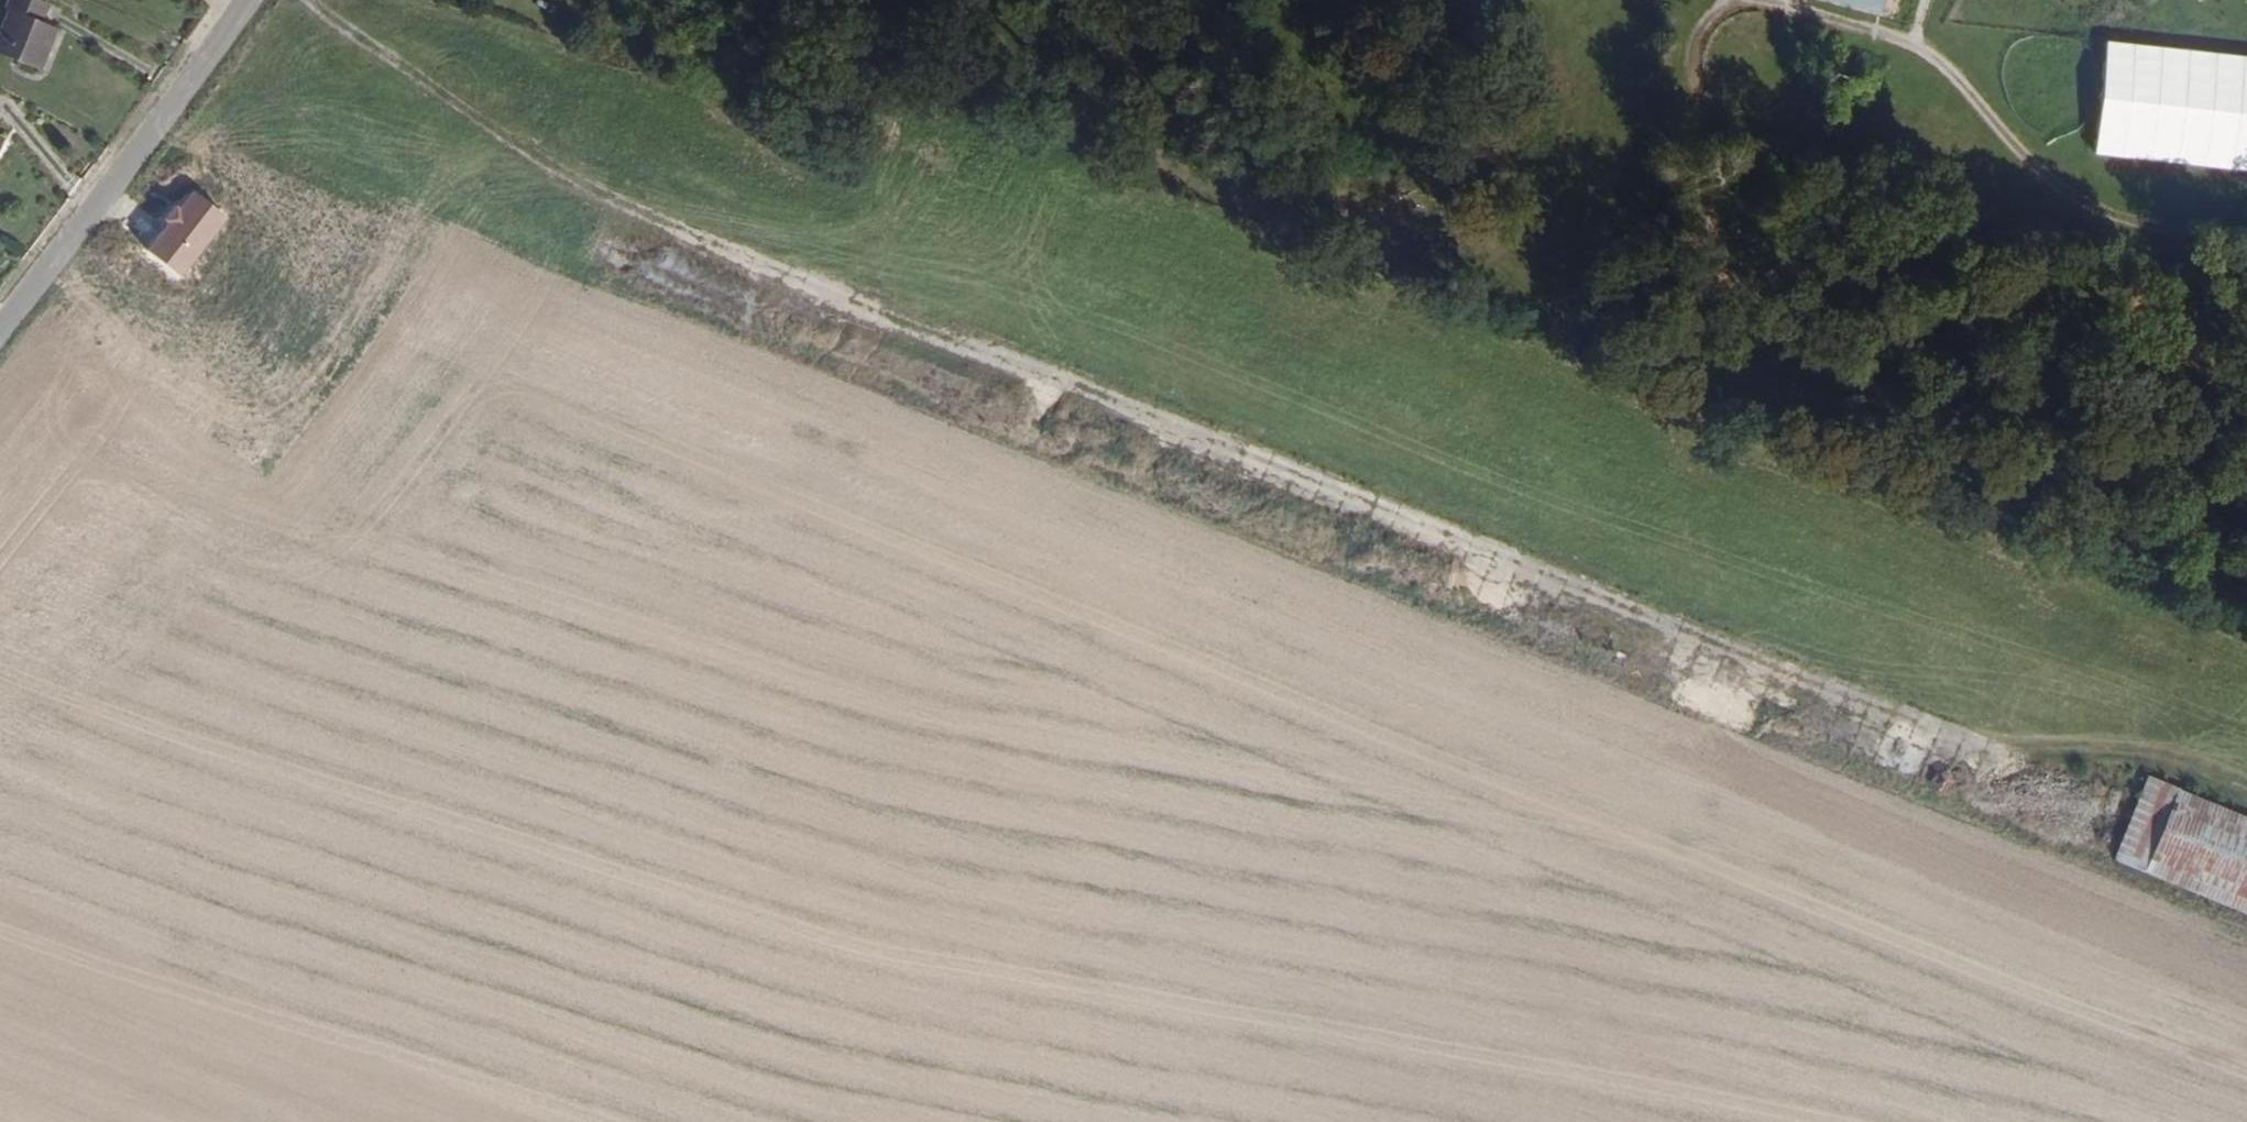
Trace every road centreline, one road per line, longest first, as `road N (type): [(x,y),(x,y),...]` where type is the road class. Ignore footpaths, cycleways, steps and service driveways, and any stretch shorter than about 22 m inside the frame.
road 1 (track): [(2246,817),(2173,787),(2008,784),(639,226),(312,0)]
road 2 (track): [(1713,106),(1693,83),(1694,48),(1727,5),(1763,3),(1904,38),(1927,51),(2033,171),(2087,205),(2139,222),(2246,235)]
road 3 (residential): [(0,327),(249,0)]

